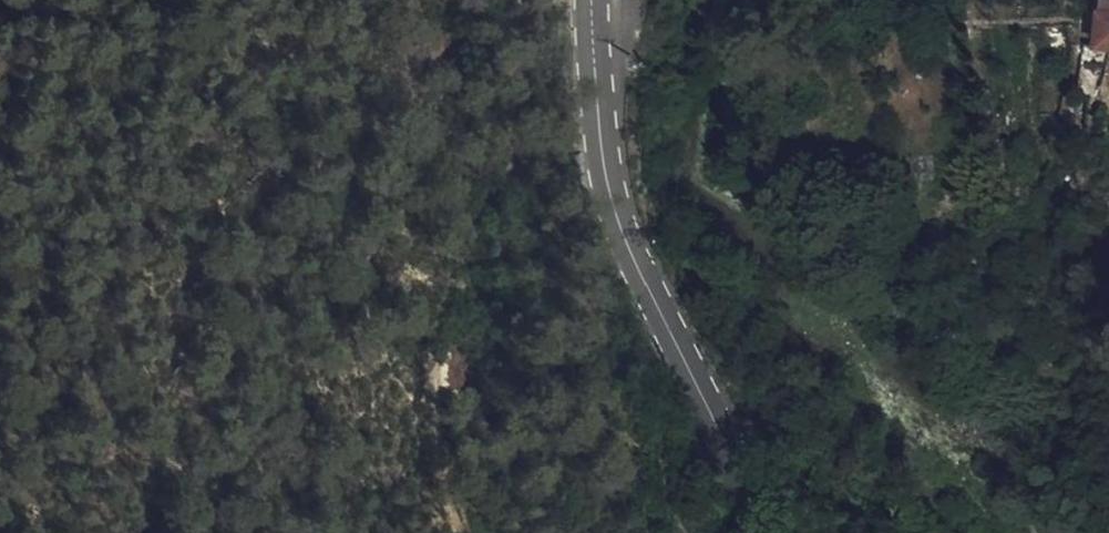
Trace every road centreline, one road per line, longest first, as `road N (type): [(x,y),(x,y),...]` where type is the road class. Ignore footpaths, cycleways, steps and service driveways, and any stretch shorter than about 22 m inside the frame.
road 1 (tertiary): [(770,532),(636,266),(611,197),(590,0)]

